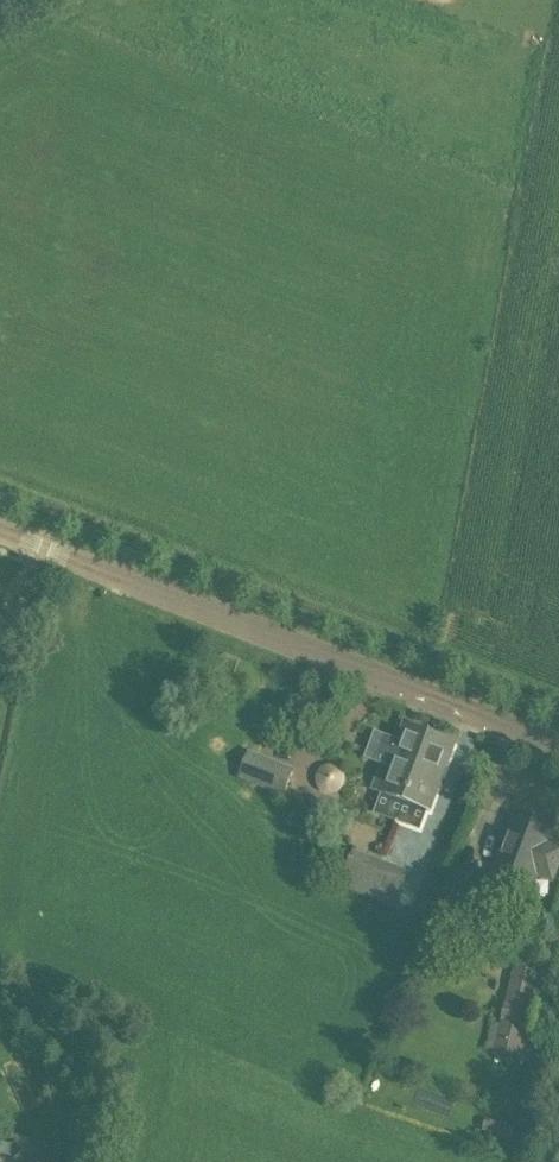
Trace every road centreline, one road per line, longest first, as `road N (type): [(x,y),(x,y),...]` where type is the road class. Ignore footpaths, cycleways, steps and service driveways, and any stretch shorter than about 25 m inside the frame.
road 1 (tertiary): [(558,752),(0,535)]

